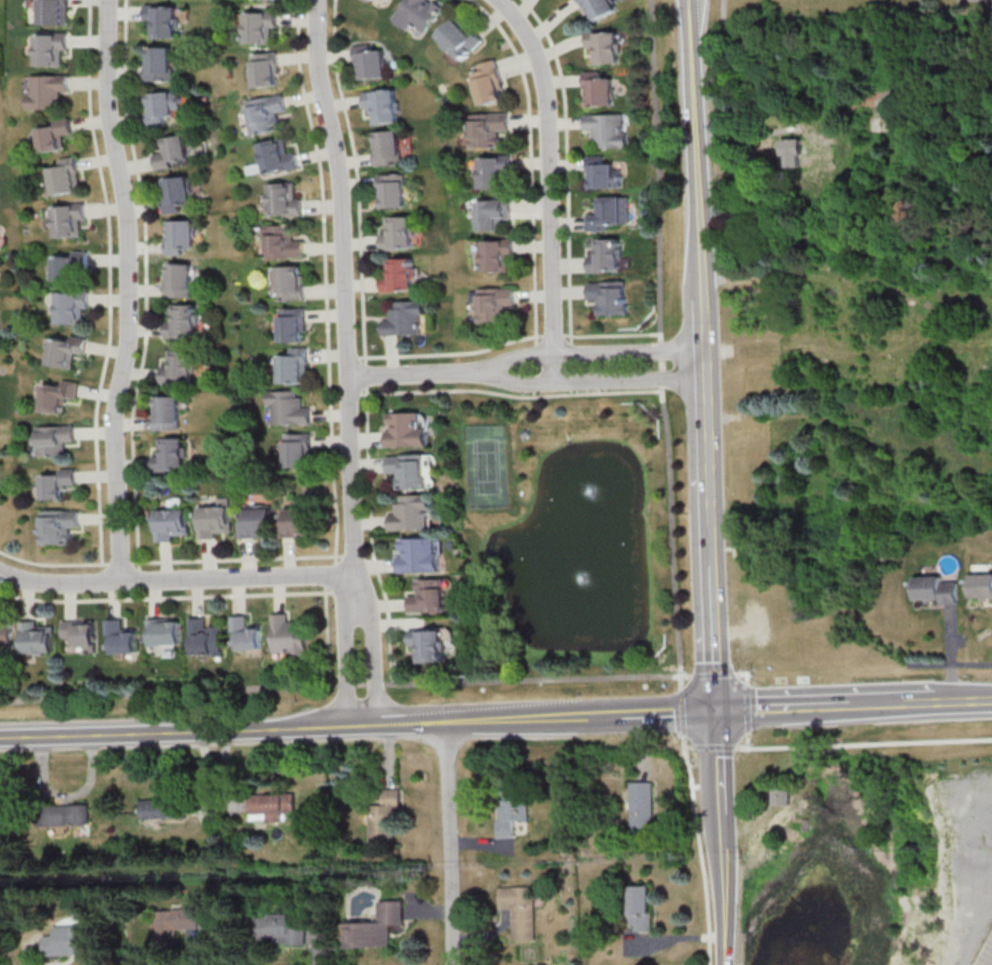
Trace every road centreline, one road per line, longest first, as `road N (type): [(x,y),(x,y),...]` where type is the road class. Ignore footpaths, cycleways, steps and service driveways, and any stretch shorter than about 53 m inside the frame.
road 1 (tertiary): [(715,712),(689,20)]
road 2 (residential): [(319,0),(343,213),(355,601)]
road 3 (residential): [(108,0),(109,112),(129,224),(130,323),(112,428),(119,579)]
road 4 (residential): [(556,382),(543,85),(525,33),(500,0)]
road 5 (secondary): [(0,736),(373,724)]
road 6 (residential): [(0,569),(53,583),(354,575)]
road 7 (tertiary): [(724,964),(715,712)]
road 8 (residential): [(444,721),(453,964)]
road 9 (residential): [(699,349),(528,353),(491,370)]
road 10 (residential): [(491,370),(530,383),(700,378)]
road 11 (secondary): [(373,724),(556,718)]
road 12 (residential): [(491,370),(348,376)]
road 13 (secondary): [(857,706),(715,712)]
road 14 (residential): [(355,601),(341,631),(344,725)]
road 15 (residential): [(373,724),(370,629),(355,601)]

